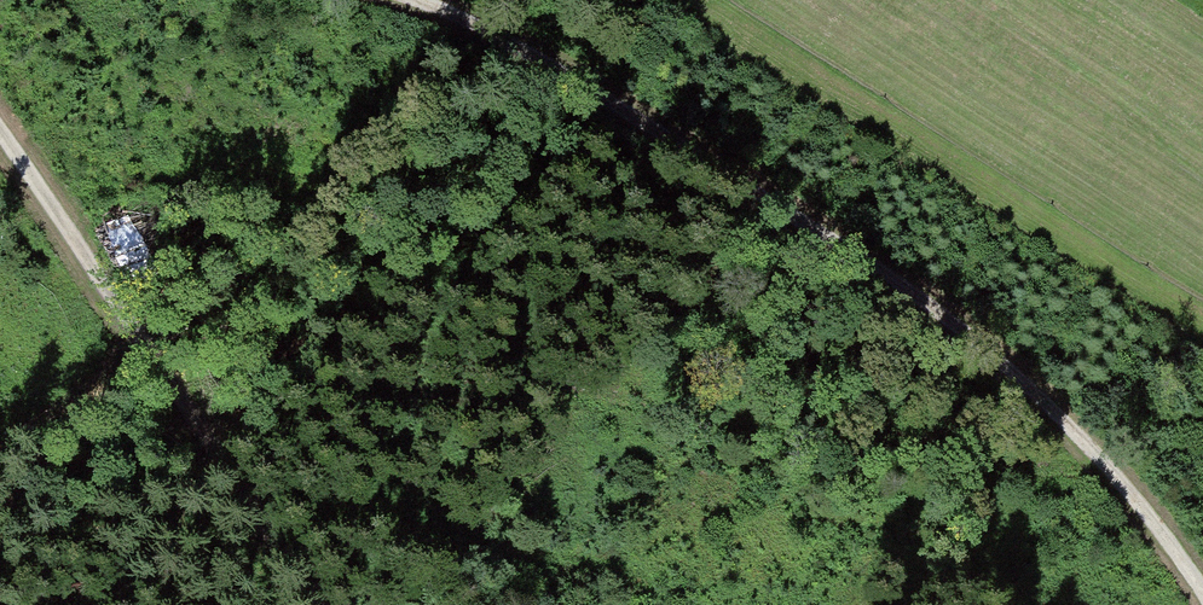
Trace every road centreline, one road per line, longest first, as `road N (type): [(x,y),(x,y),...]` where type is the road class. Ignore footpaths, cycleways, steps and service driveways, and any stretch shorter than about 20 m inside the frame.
road 1 (track): [(1202,591),(1169,534),(1033,387),(877,267),(433,0)]
road 2 (track): [(698,0),(1202,320)]
road 3 (track): [(316,604),(0,128)]

